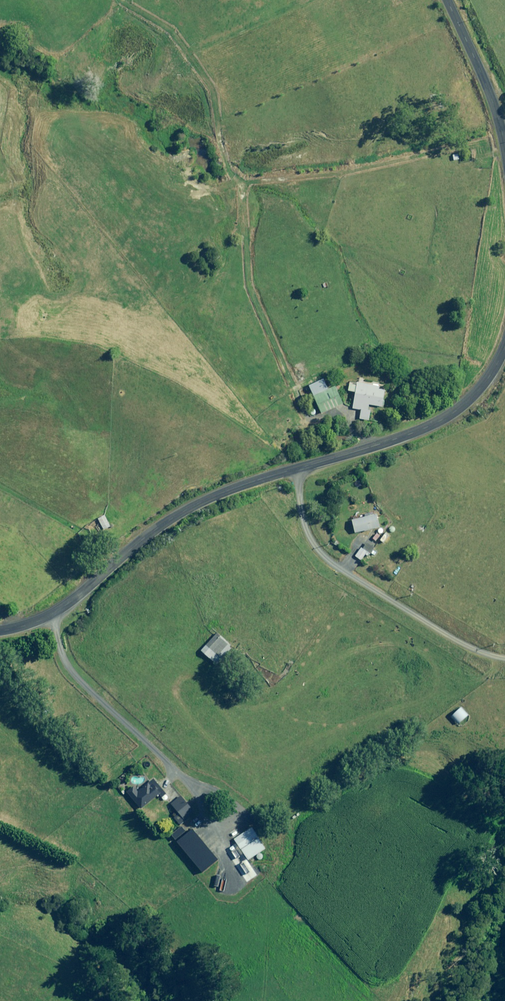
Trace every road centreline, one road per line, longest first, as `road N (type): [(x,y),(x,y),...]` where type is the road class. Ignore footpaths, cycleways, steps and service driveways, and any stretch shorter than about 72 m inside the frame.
road 1 (tertiary): [(0,631),(62,610),(180,514),(296,469)]
road 2 (unclassified): [(296,469),(317,548),(462,644),(504,659)]
road 3 (tertiary): [(296,469),(434,424),(469,400),(504,348)]
road 4 (tertiary): [(504,142),(448,0)]

